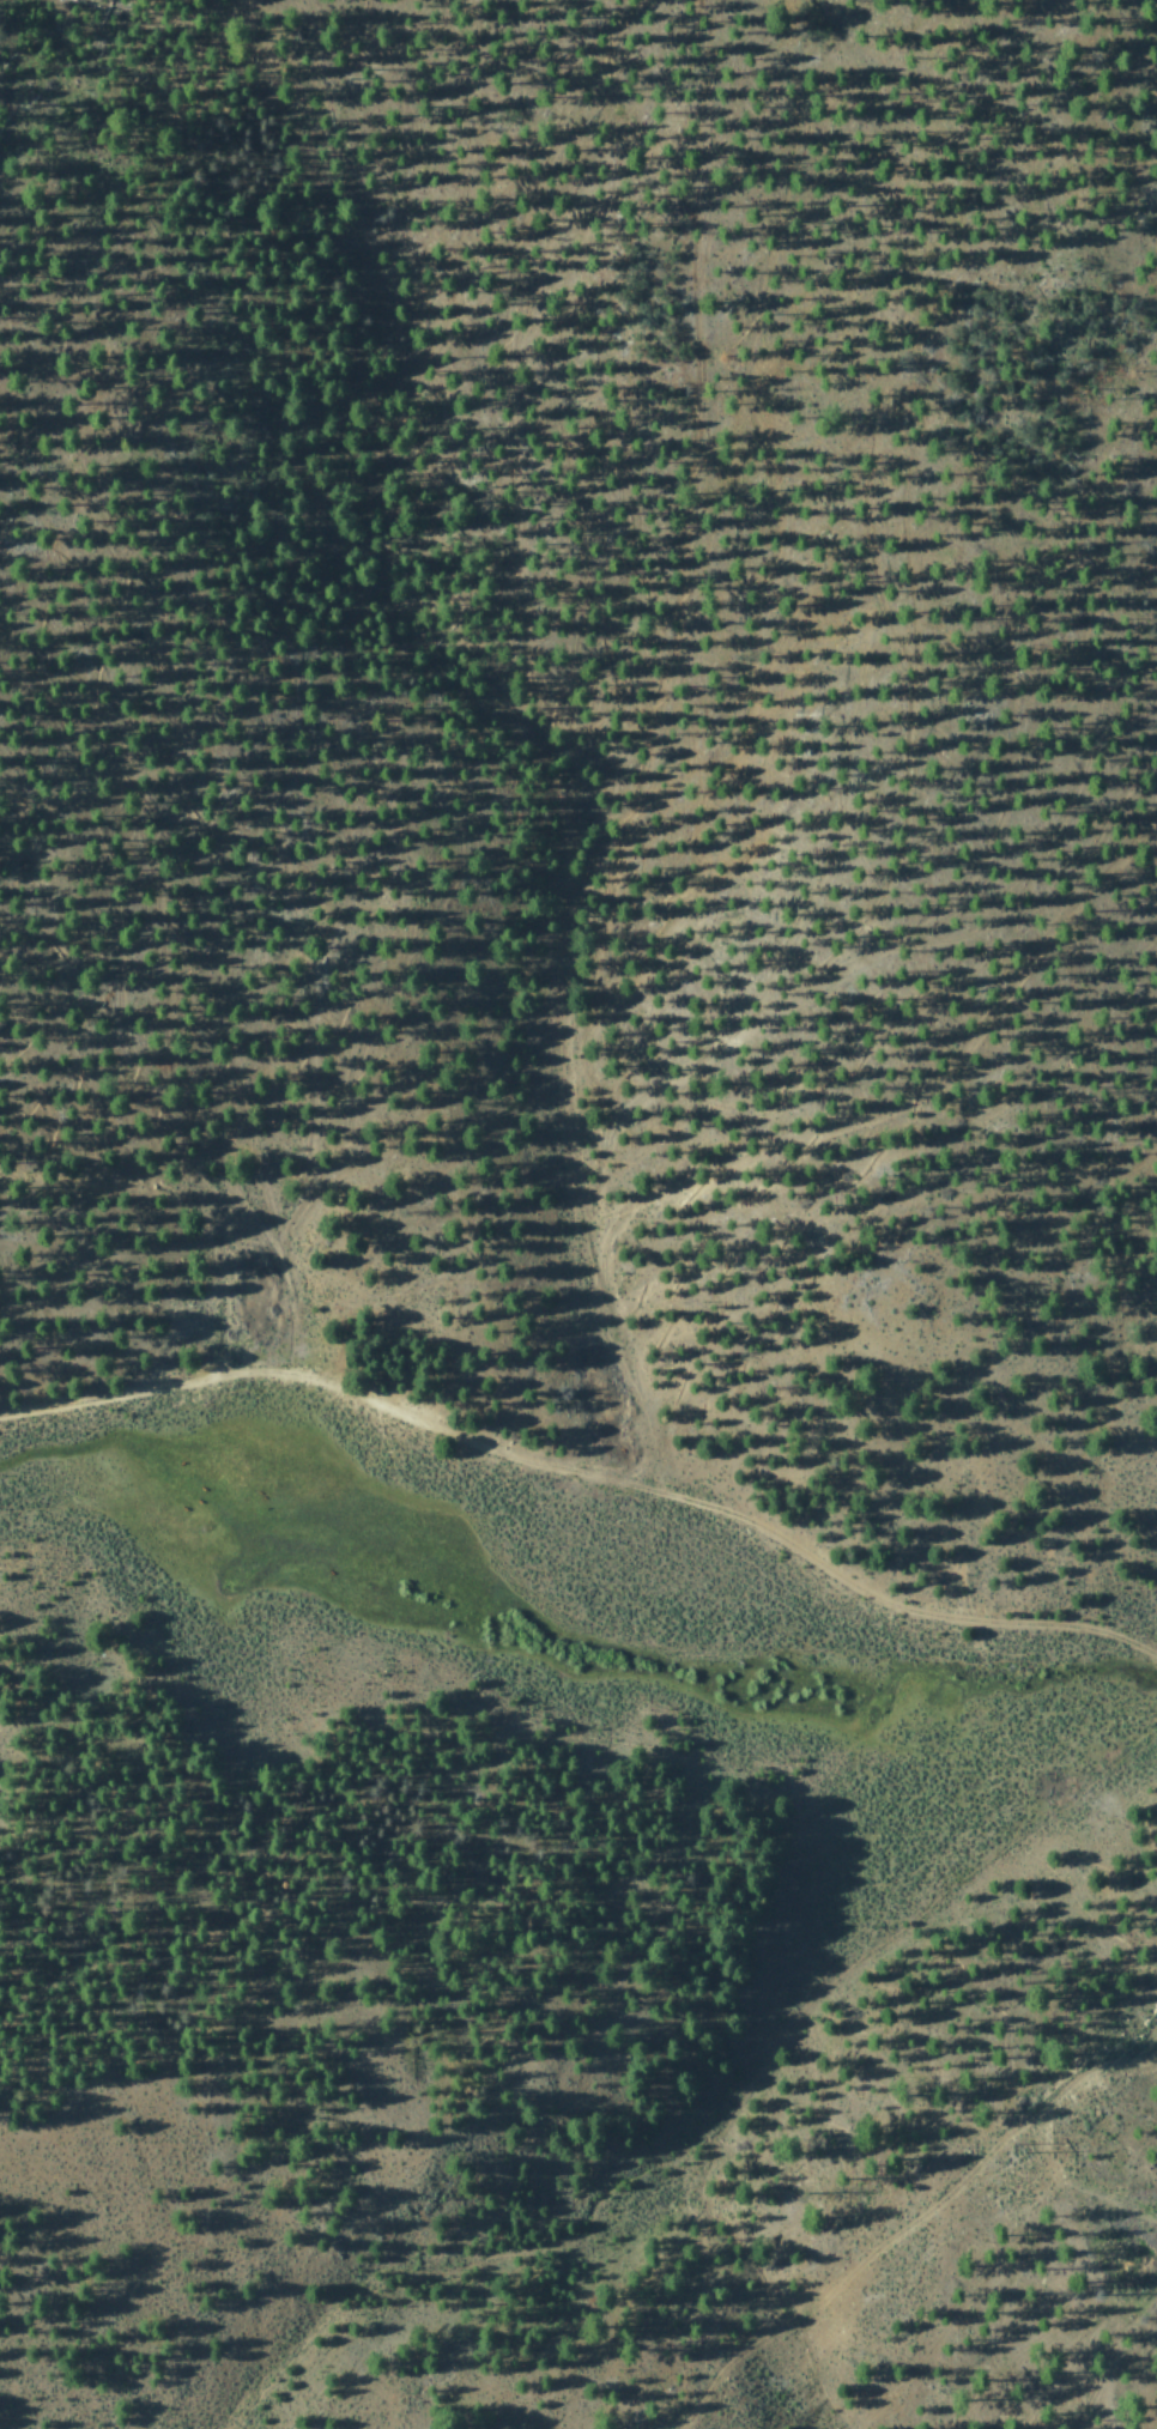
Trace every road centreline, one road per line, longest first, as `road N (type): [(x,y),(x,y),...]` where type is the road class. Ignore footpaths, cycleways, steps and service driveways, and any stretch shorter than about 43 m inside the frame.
road 1 (track): [(0,1715),(337,1806),(817,1898),(1156,1822)]

